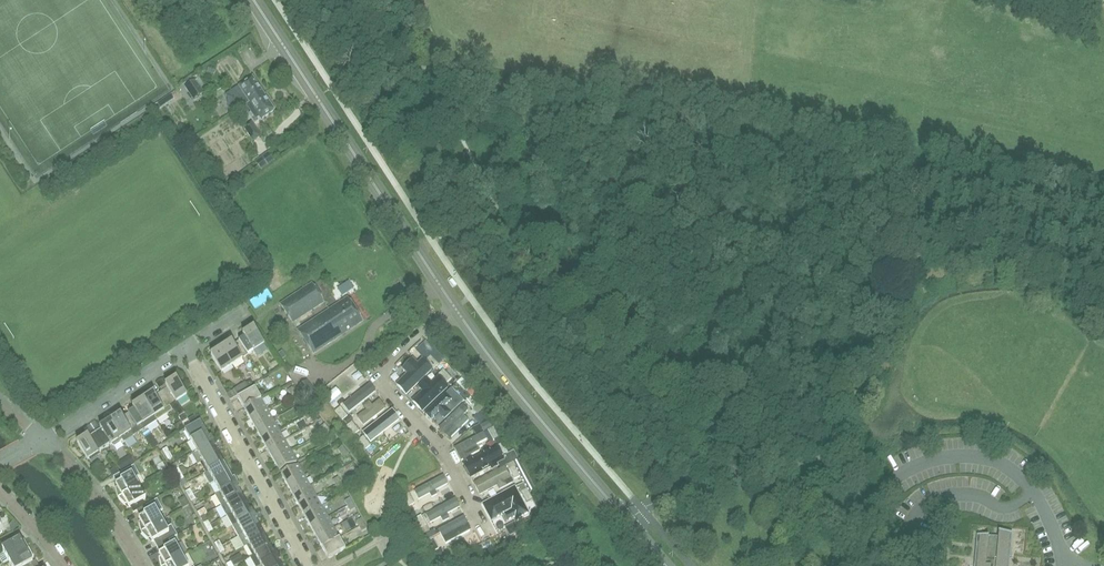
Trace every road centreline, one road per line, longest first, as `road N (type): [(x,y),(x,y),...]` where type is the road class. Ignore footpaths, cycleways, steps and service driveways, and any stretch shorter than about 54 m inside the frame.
road 1 (secondary): [(456,310),(256,0)]
road 2 (residential): [(906,565),(866,519),(750,475),(690,487),(627,519)]
road 3 (residential): [(486,531),(456,469),(382,379),(399,355),(456,310)]
road 4 (secondary): [(627,519),(456,310)]
road 5 (residential): [(308,565),(185,346)]
road 6 (residential): [(44,438),(185,346)]
road 7 (residential): [(143,565),(86,480),(44,438)]

